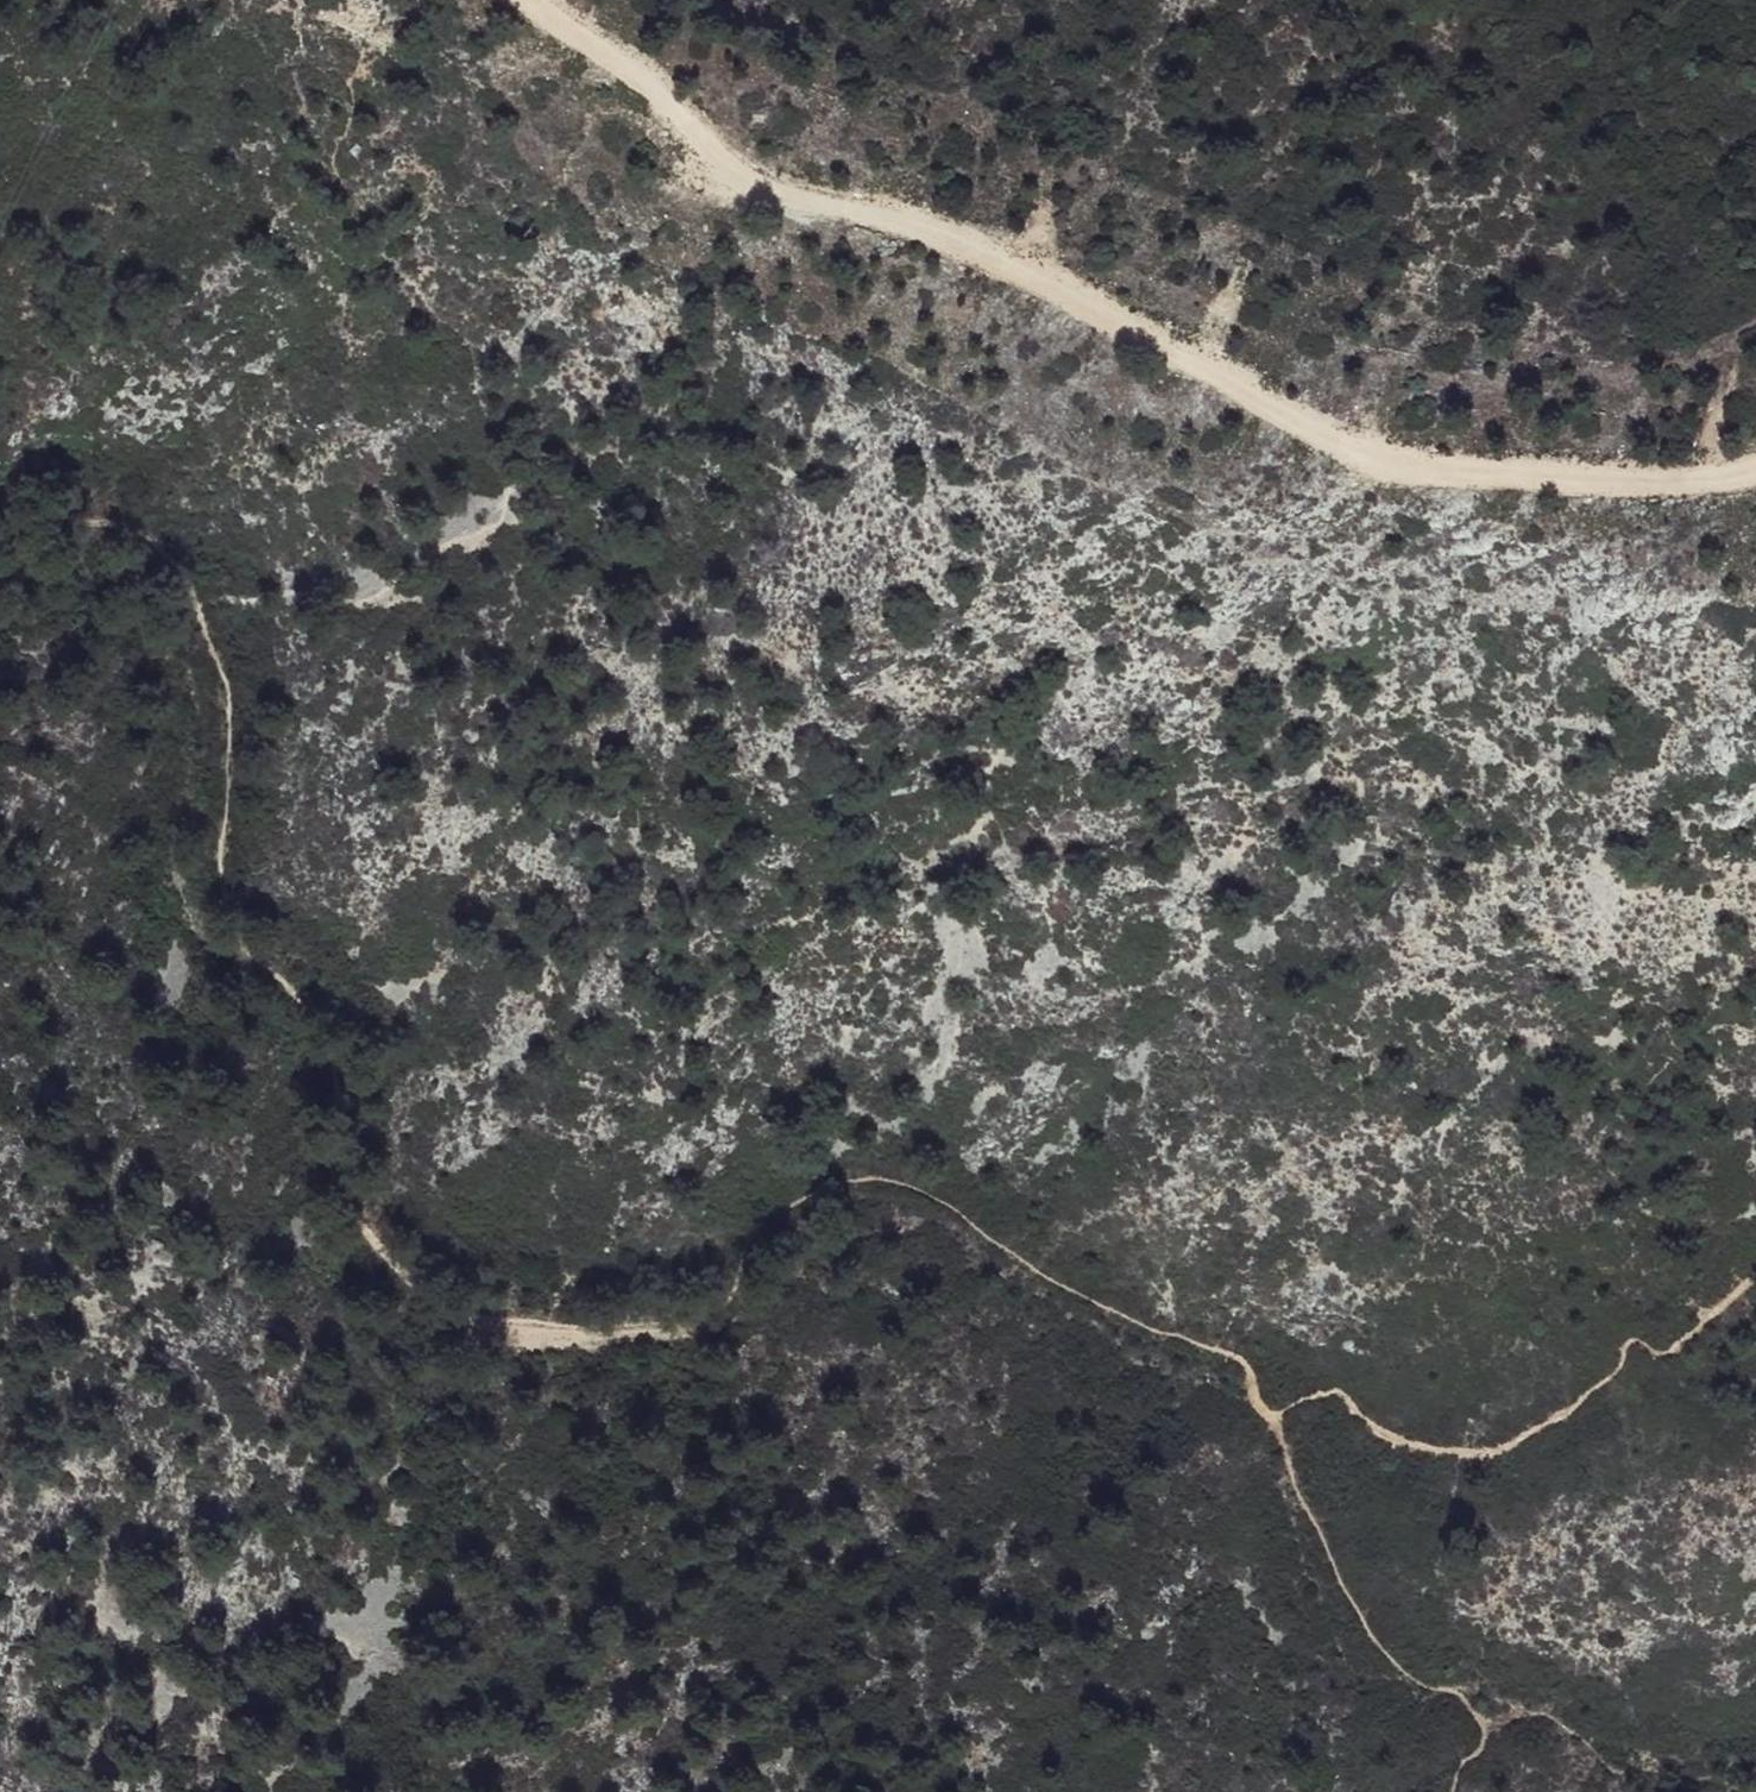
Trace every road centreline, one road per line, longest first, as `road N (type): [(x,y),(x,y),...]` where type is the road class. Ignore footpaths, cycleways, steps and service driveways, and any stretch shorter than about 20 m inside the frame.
road 1 (track): [(536,0),(644,82),(758,187),(974,247),(1388,467),(1619,483),(1755,475)]

